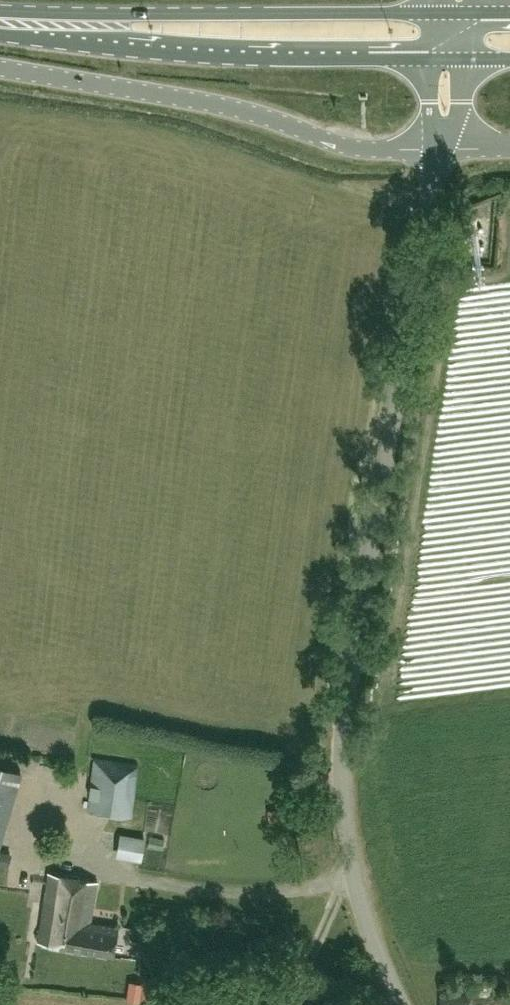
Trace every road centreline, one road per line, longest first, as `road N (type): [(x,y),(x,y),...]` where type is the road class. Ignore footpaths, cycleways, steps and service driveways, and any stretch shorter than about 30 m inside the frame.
road 1 (unclassified): [(406,1004),(356,881),(346,753),(437,149)]
road 2 (primary): [(457,12),(0,10)]
road 3 (primary): [(0,32),(150,51),(451,58)]
road 4 (unclassified): [(437,149),(353,147),(223,105),(0,68)]

